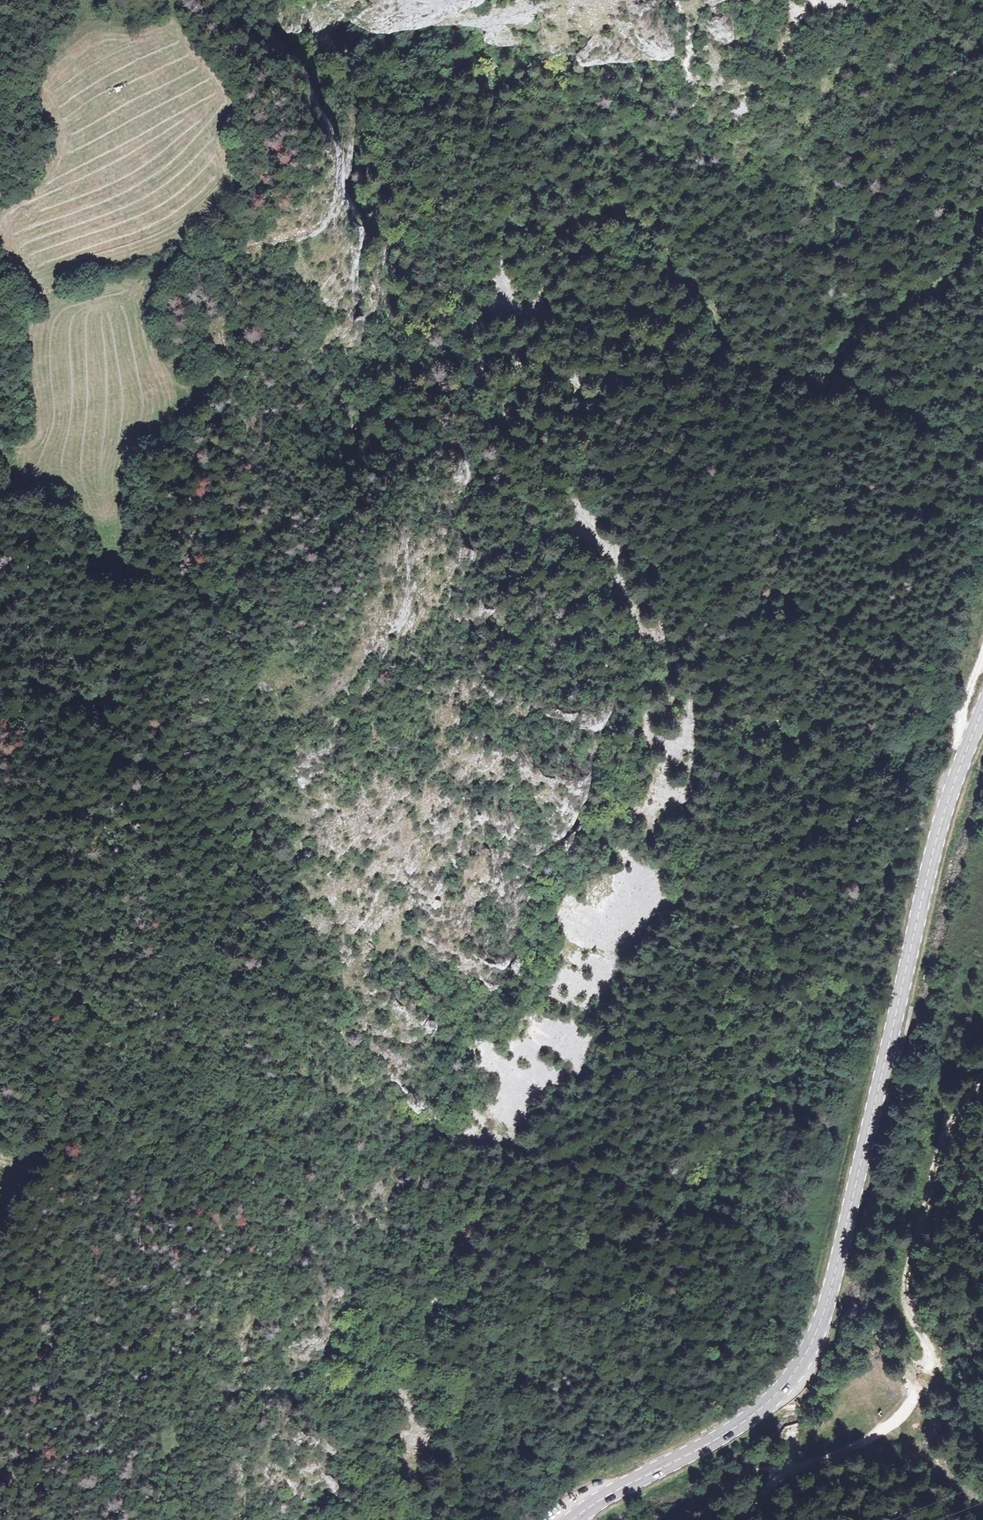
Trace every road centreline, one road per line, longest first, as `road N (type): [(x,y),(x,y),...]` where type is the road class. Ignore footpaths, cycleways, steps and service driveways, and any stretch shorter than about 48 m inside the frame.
road 1 (secondary): [(982,708),(932,852),(833,1283),(806,1359),(770,1402),(726,1433),(571,1519)]
road 2 (track): [(890,1424),(932,1373),(909,1310),(907,1275),(940,1147),(982,1074)]

